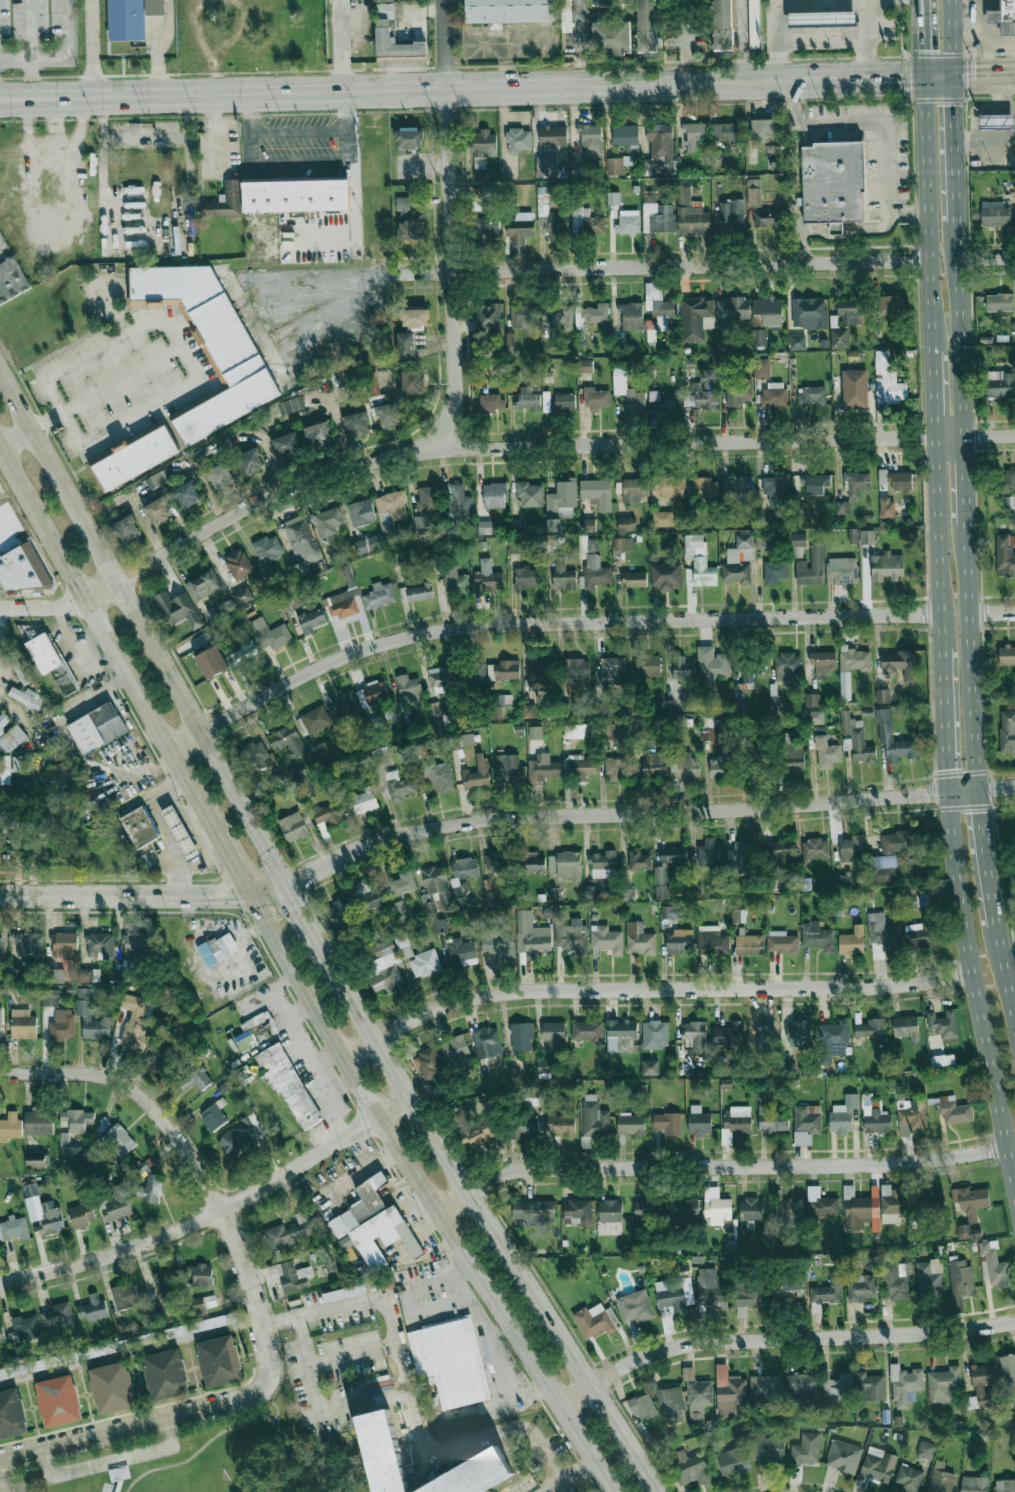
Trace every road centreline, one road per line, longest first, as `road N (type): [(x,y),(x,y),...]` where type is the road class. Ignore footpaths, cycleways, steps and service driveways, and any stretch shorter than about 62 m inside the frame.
road 1 (residential): [(0,608),(88,600),(283,491),(363,464),(455,448),(1014,436)]
road 2 (secondary): [(0,102),(841,80)]
road 3 (residential): [(169,749),(325,665),(418,635),(498,624),(941,614)]
road 4 (tertiary): [(286,881),(418,831),(491,820),(781,807),(1014,785)]
road 5 (secondary): [(251,893),(342,1057),(615,1491)]
road 6 (residential): [(342,1057),(427,1014),(496,995),(920,983),(974,974)]
road 7 (secondary): [(658,1491),(330,959)]
road 8 (secondary): [(286,881),(0,373)]
road 9 (residential): [(438,1211),(497,1175),(540,1169),(827,1166),(1007,1148)]
road 10 (residential): [(361,280),(929,260)]
road 11 (residential): [(560,1402),(634,1362),(694,1342),(1014,1322)]
road 12 (residential): [(0,1284),(107,1257),(225,1211),(410,1096)]
road 13 (residential): [(446,0),(455,448)]
road 14 (secondary): [(0,447),(217,833)]
road 15 (residential): [(0,1073),(87,1073),(142,1096),(225,1211),(259,1324)]
road 16 (primary): [(948,792),(957,884),(1014,1186)]
road 17 (residential): [(0,1460),(258,1395),(270,1365),(259,1324)]
road 18 (tertiary): [(0,898),(220,898),(286,881)]
road 19 (primary): [(978,789),(966,518)]
road 20 (primary): [(923,78),(932,348)]
road 21 (primary): [(963,437),(958,223)]
road 22 (primary): [(936,437),(942,646)]
road 23 (primary): [(1000,945),(978,789)]
road 24 (primary): [(942,646),(948,792)]
road 25 (primary): [(958,223),(954,78)]

